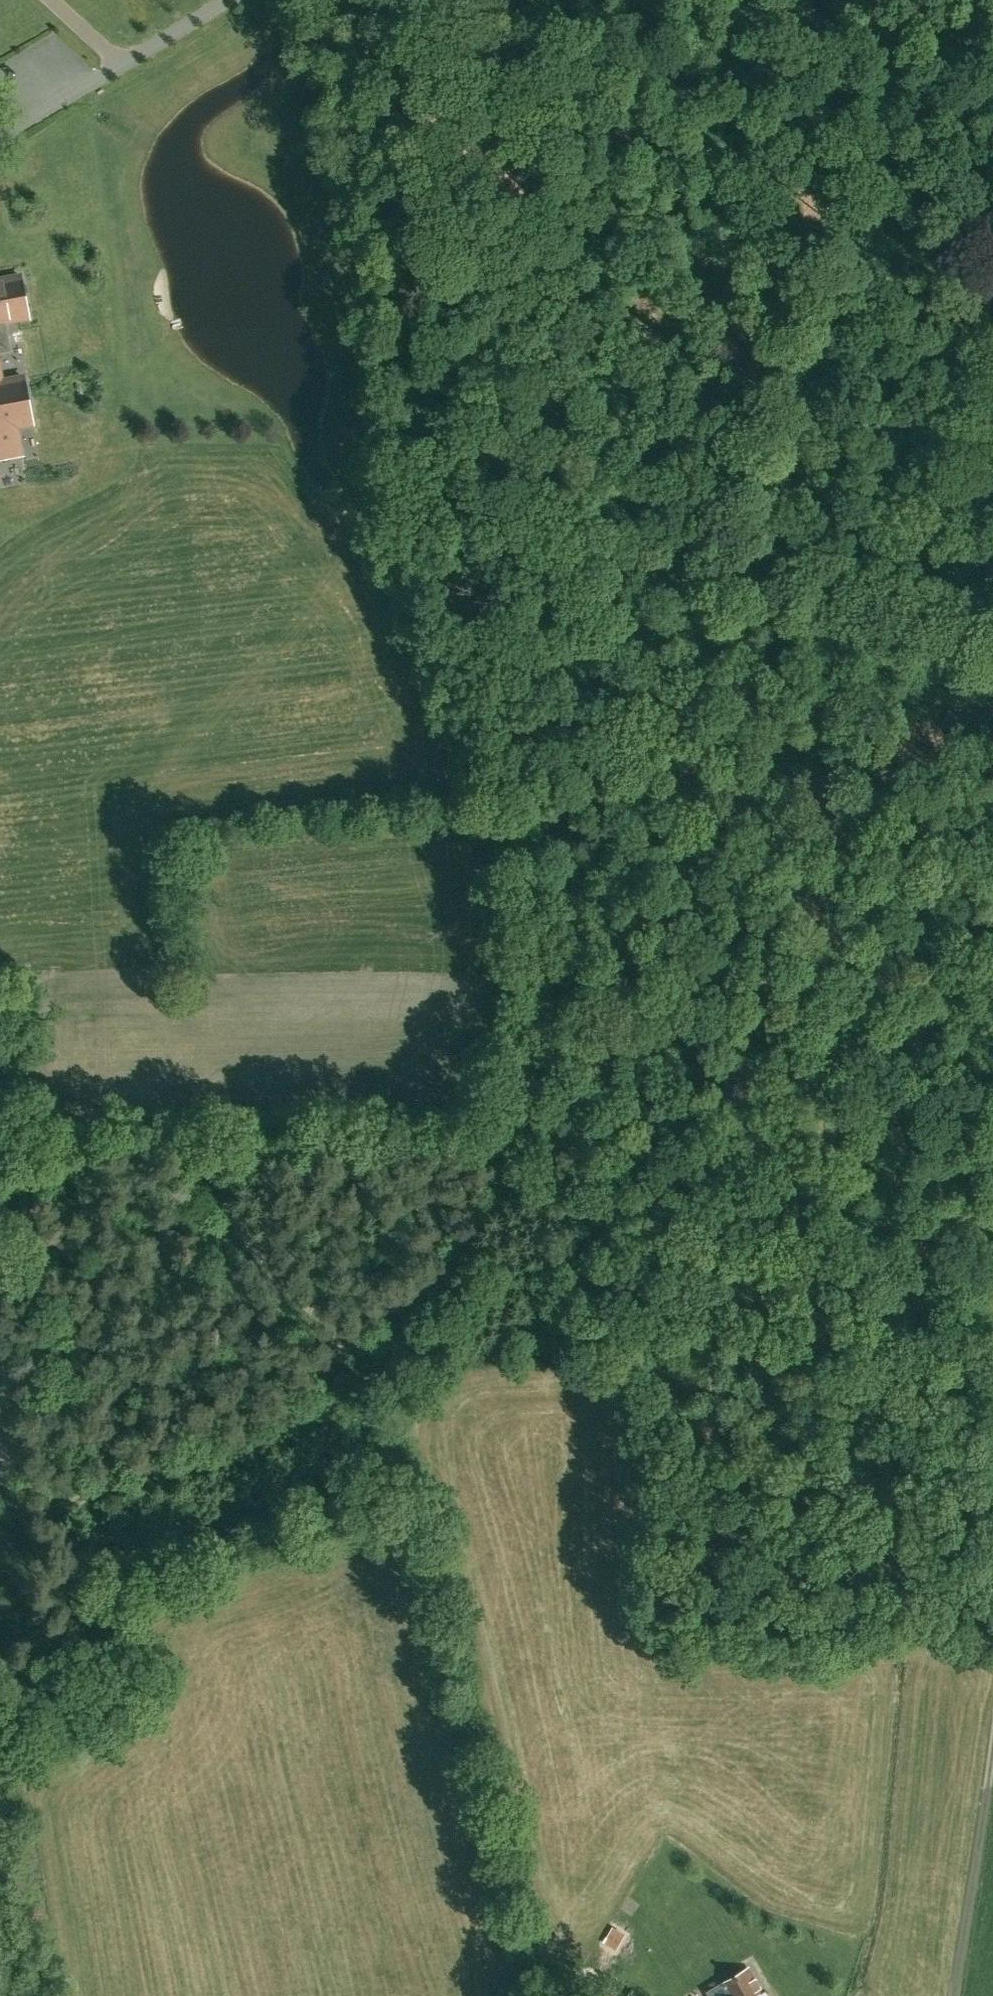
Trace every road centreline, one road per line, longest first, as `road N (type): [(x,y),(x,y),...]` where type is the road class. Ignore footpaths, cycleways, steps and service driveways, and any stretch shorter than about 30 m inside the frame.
road 1 (track): [(56,1514),(154,1484),(348,1350),(246,1216),(236,1195),(234,1137)]
road 2 (unclassified): [(950,1995),(992,1734)]
road 3 (track): [(174,1590),(81,1524),(56,1514),(26,1518),(8,1507),(8,1487)]

